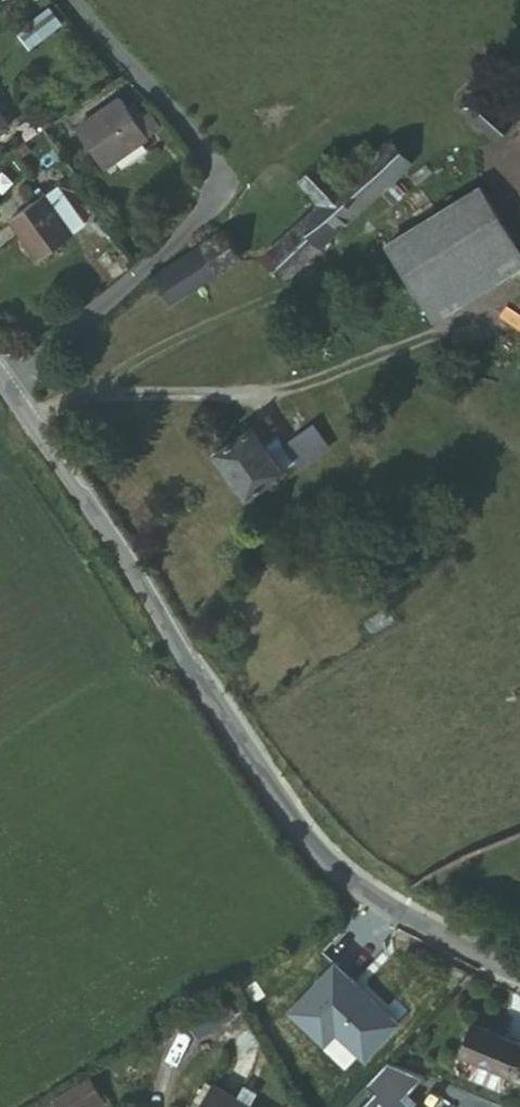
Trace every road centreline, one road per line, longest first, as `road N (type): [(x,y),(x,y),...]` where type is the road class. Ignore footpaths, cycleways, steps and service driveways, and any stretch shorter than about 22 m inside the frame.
road 1 (unclassified): [(519,972),(402,920),(294,832),(4,388)]
road 2 (residential): [(76,0),(182,118),(209,162),(208,192),(195,222),(145,271),(4,388)]

